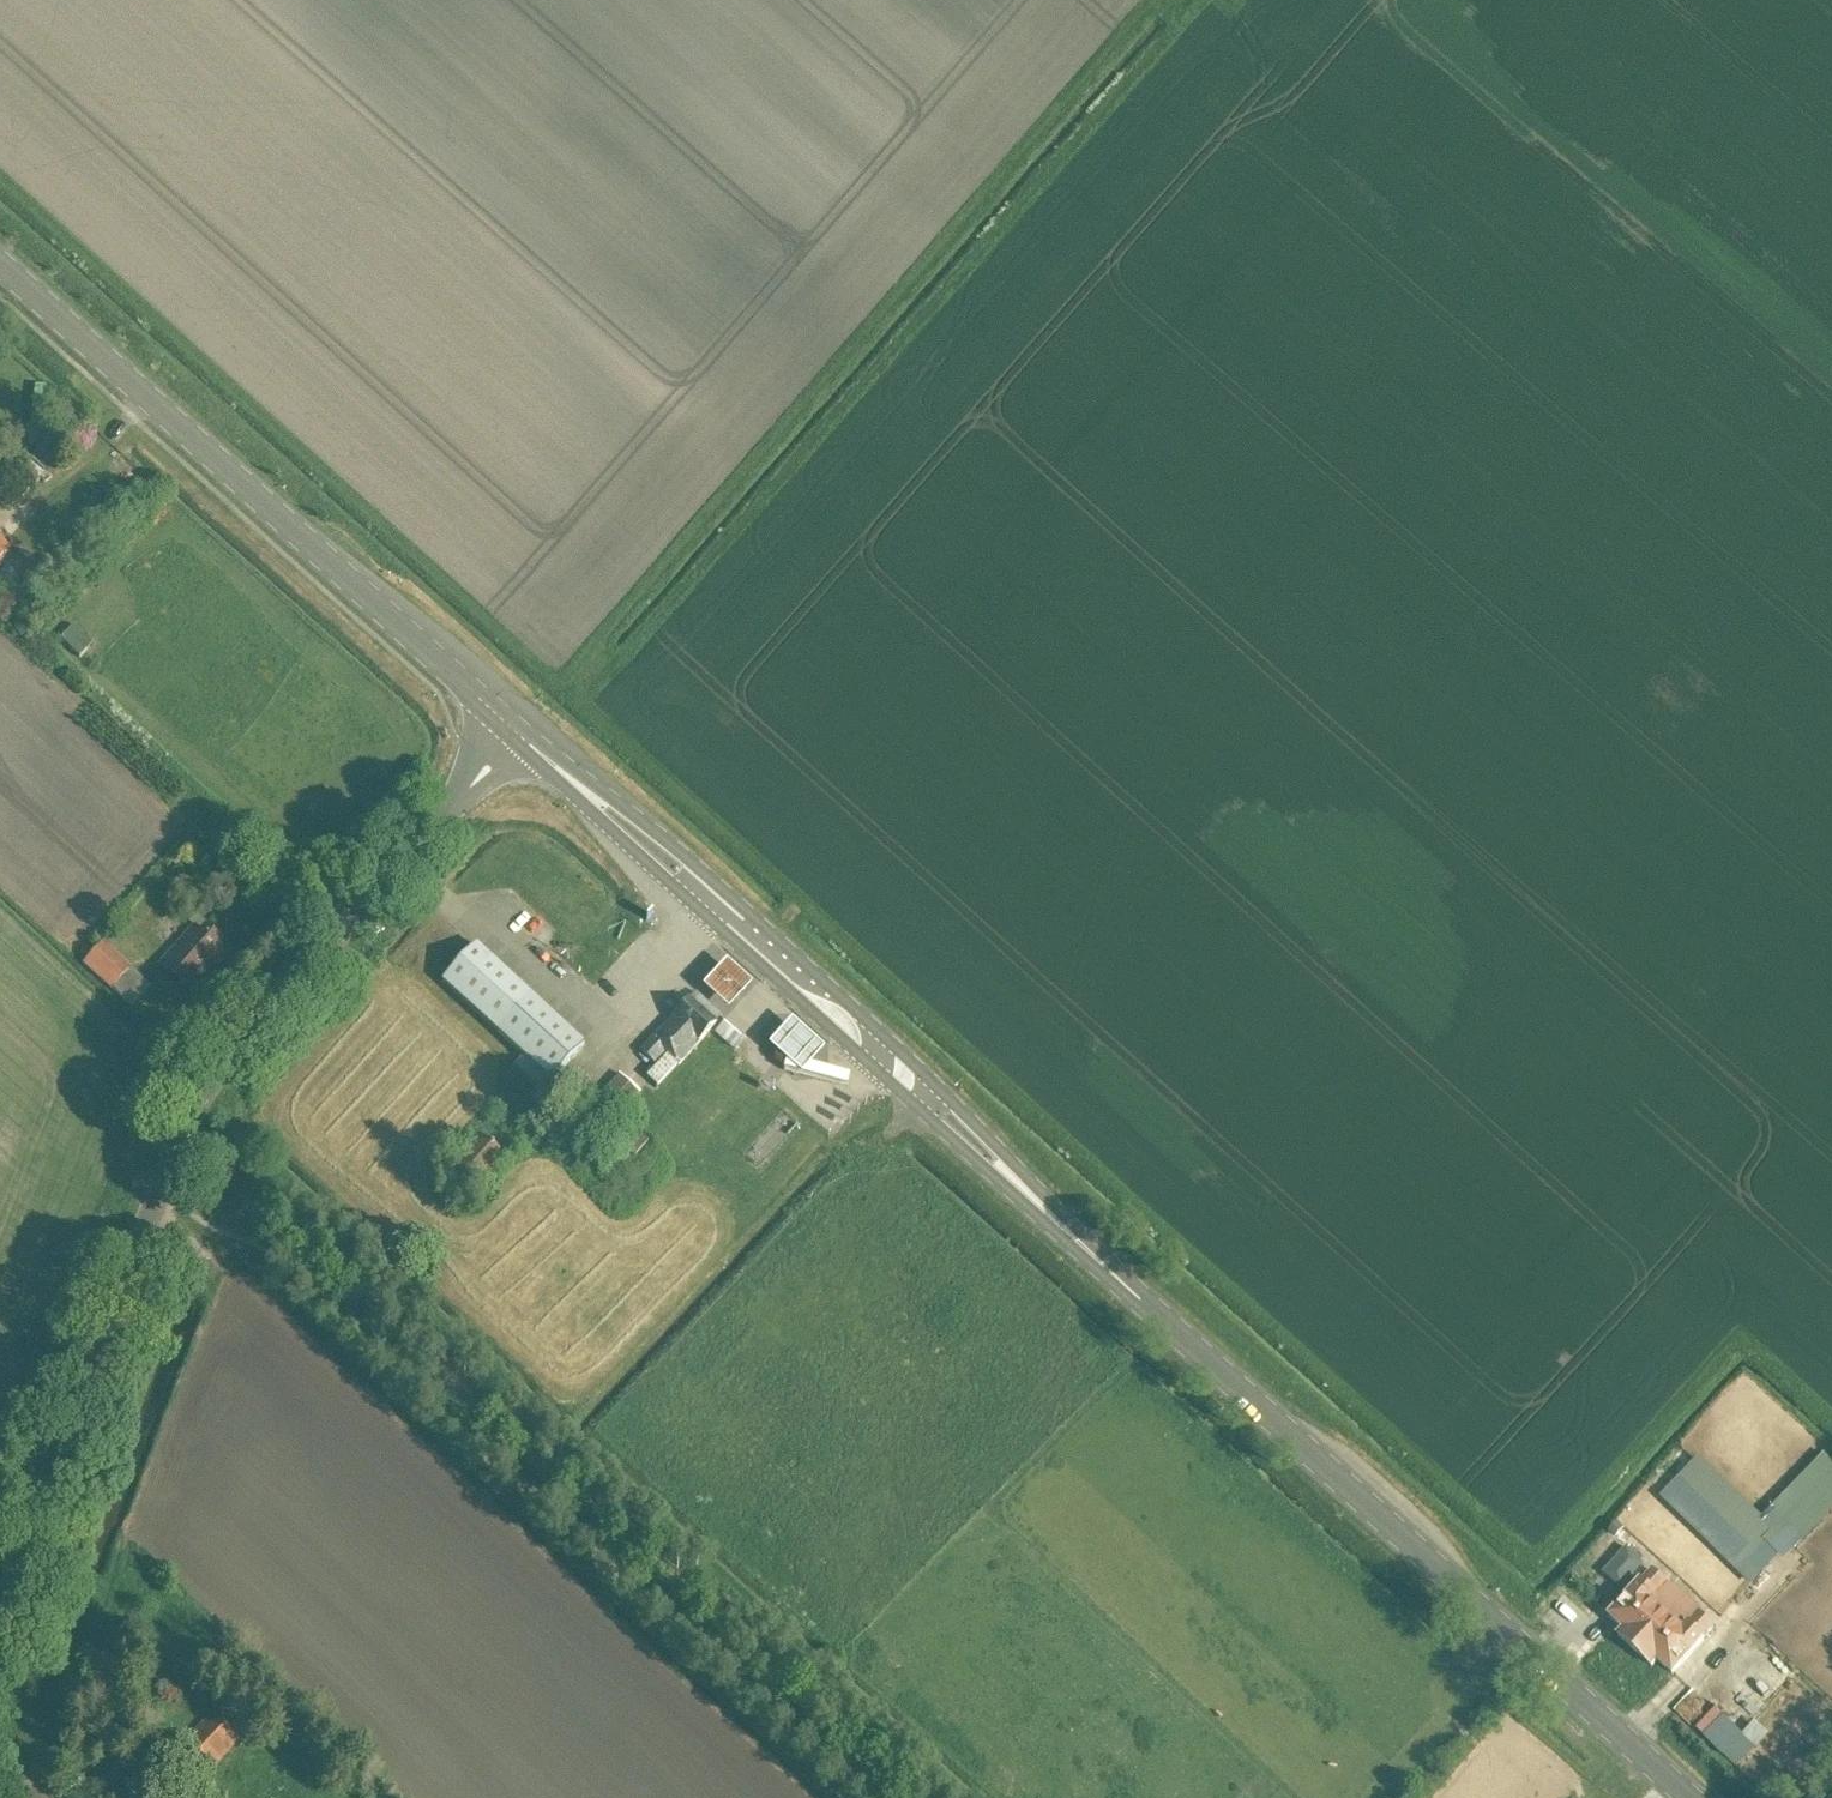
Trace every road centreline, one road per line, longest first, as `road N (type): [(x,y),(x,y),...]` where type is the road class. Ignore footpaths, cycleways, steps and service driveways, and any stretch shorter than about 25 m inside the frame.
road 1 (secondary): [(1688,1797),(516,736)]
road 2 (unclassified): [(0,1638),(55,1458),(207,1093),(516,736)]
road 3 (secondary): [(516,736),(0,268)]

